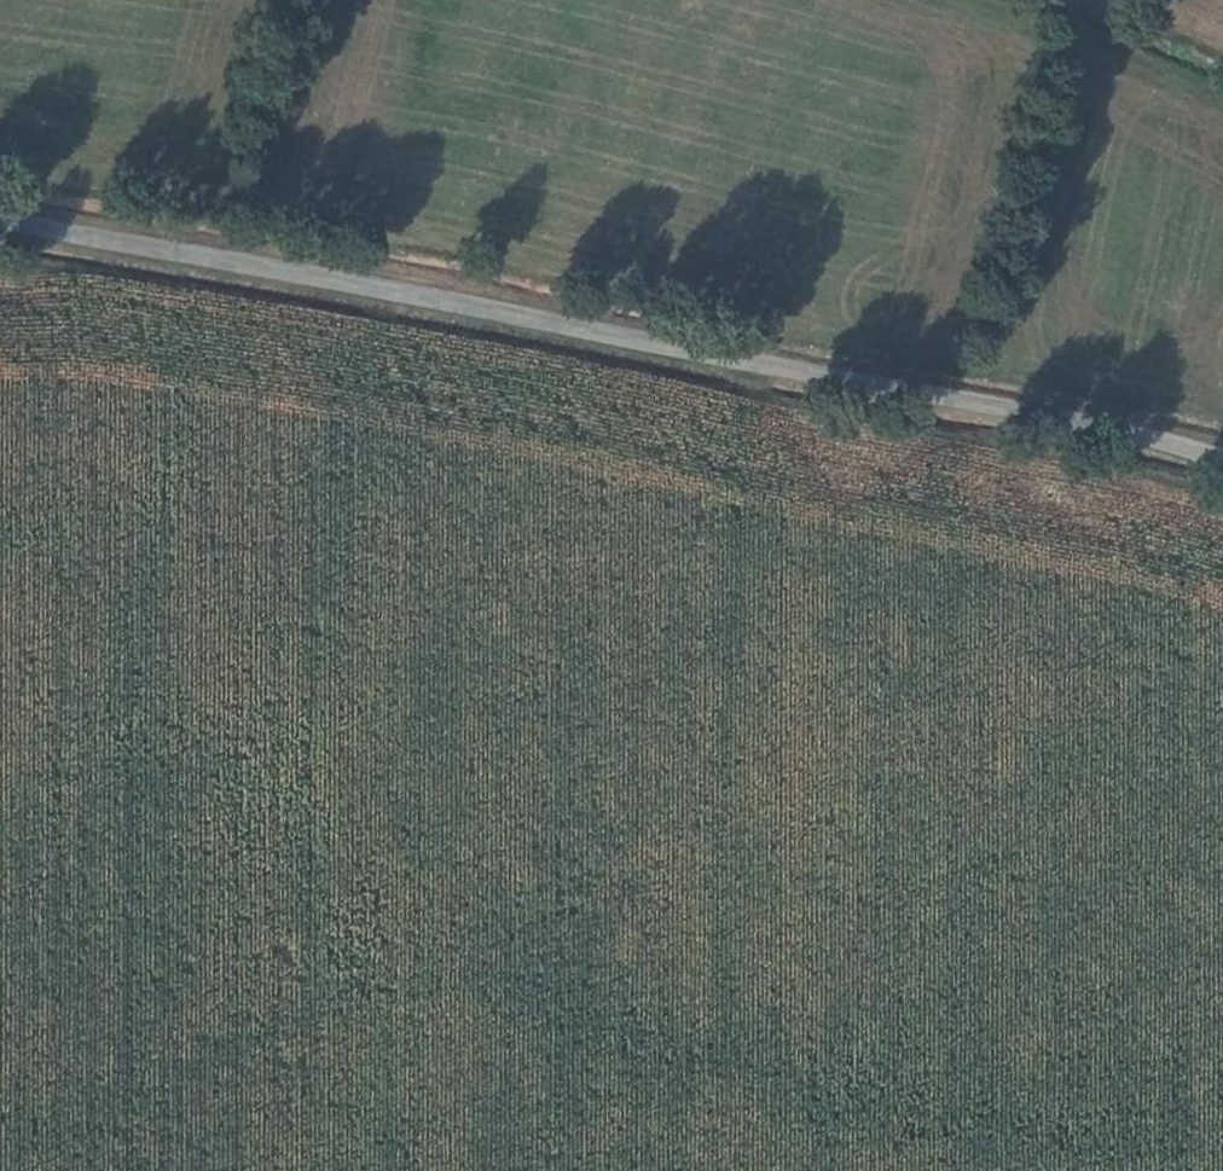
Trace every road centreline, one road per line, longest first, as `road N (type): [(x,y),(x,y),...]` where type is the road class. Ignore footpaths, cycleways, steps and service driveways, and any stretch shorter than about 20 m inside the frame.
road 1 (unclassified): [(1222,463),(1150,439),(0,214)]

